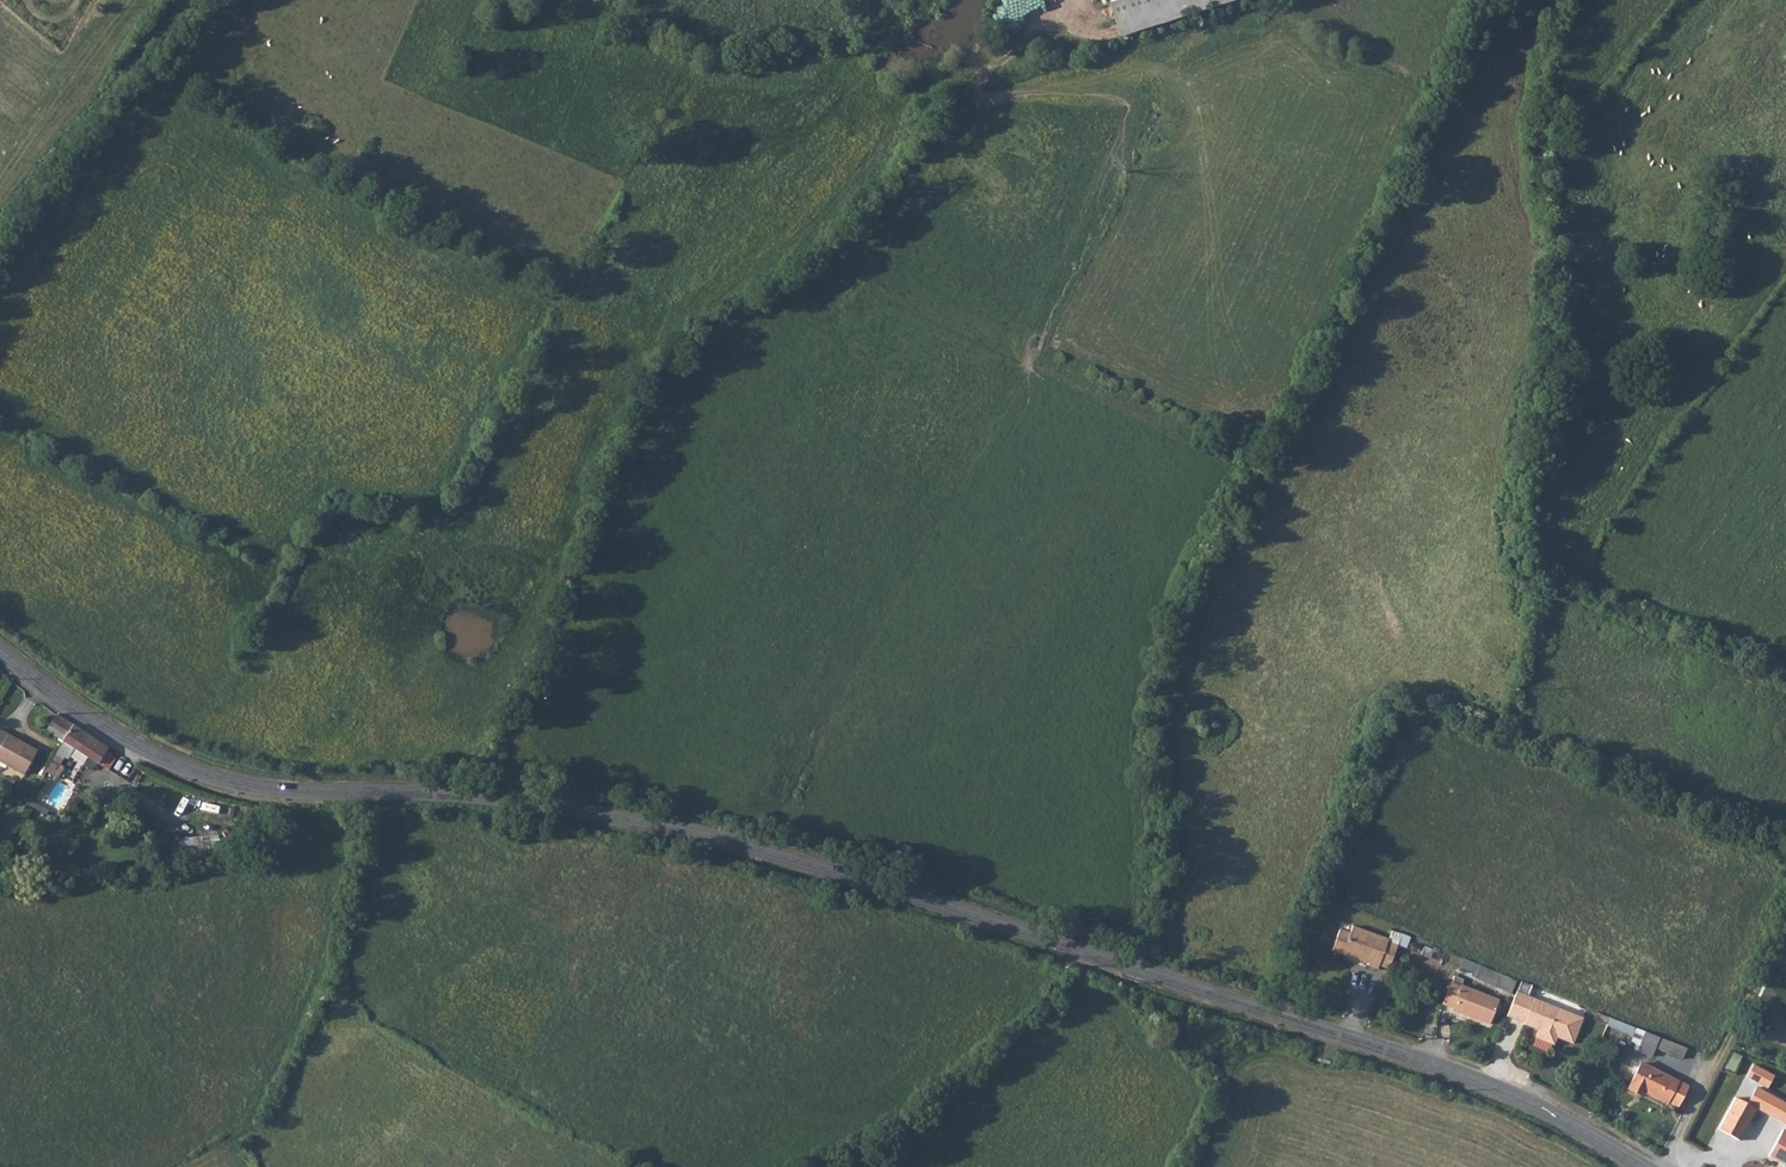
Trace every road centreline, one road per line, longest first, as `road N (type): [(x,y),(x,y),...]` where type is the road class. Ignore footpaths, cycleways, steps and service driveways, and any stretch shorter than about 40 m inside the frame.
road 1 (tertiary): [(0,650),(91,718),(174,765),(233,784),(512,799),(783,856),(1452,1072),(1538,1106),(1645,1166)]
road 2 (track): [(0,235),(25,193),(180,0)]

